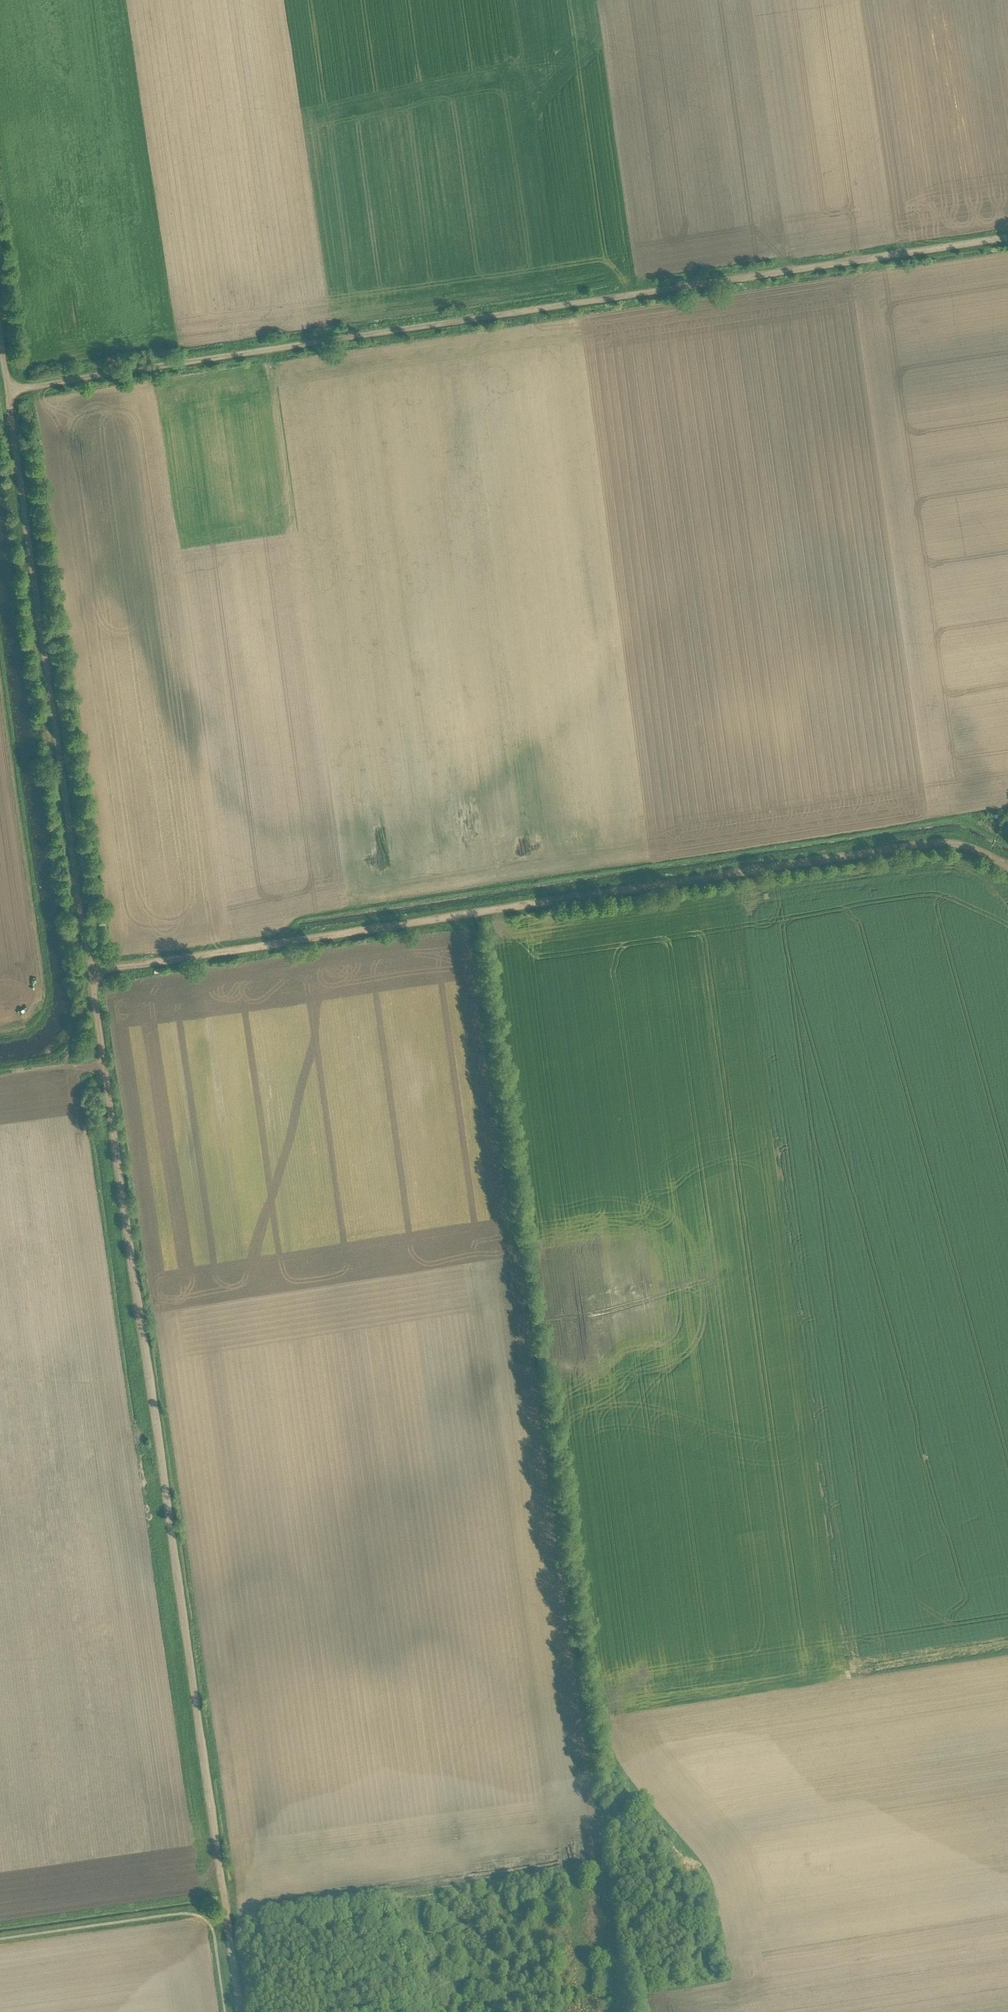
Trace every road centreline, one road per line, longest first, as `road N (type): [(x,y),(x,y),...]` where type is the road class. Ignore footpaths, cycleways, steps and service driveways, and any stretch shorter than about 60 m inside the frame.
road 1 (track): [(91,973),(240,2011)]
road 2 (track): [(1007,239),(8,391)]
road 3 (track): [(1007,863),(959,843),(897,845),(91,973)]
road 4 (track): [(91,973),(0,333)]

